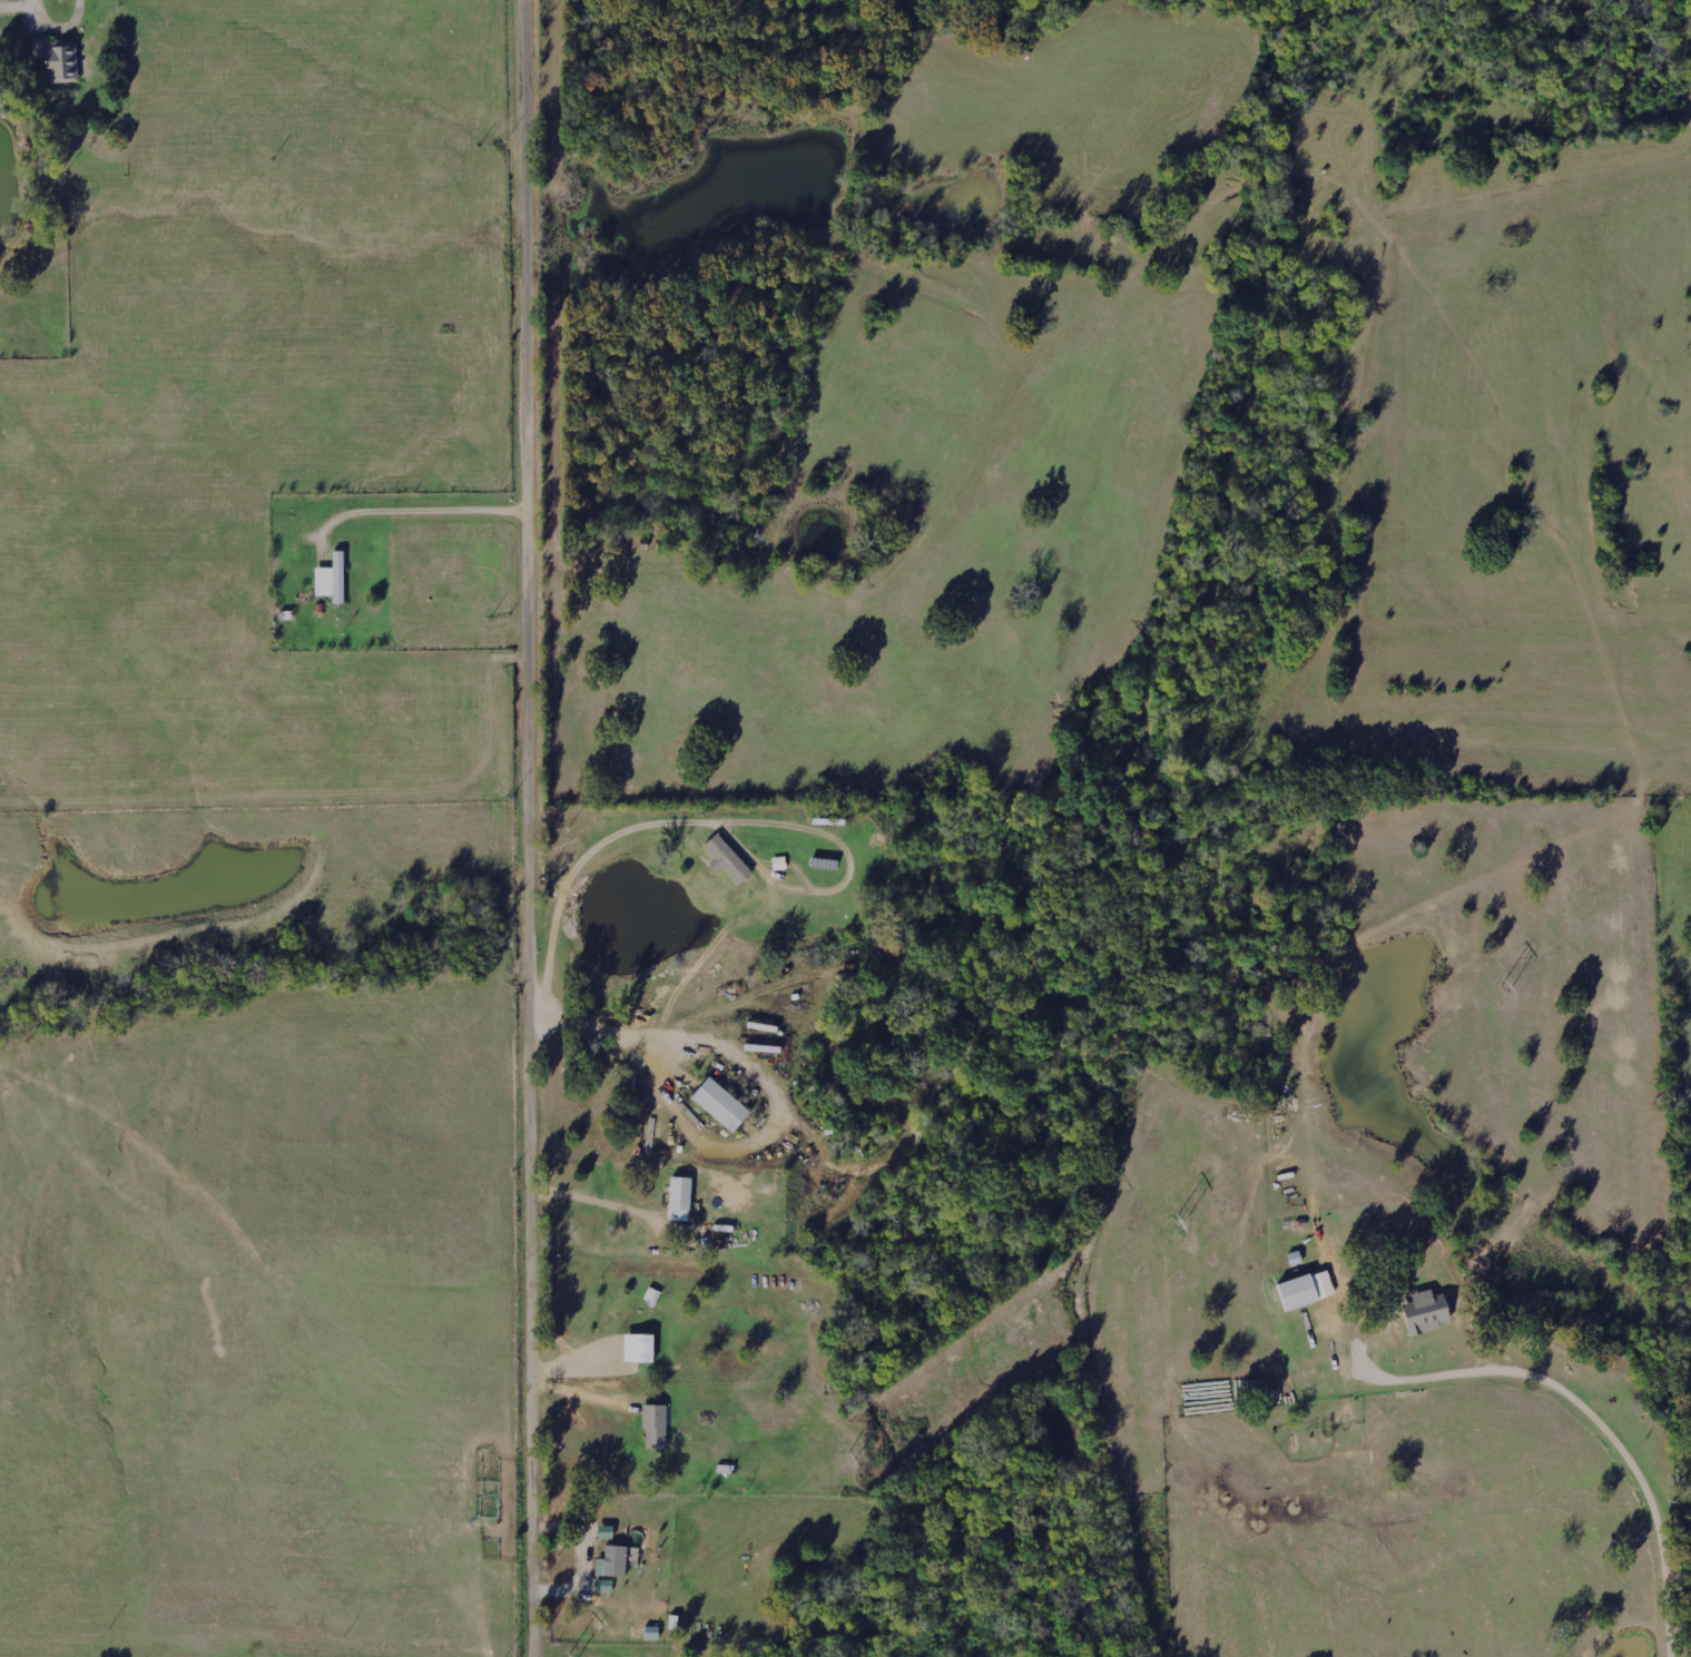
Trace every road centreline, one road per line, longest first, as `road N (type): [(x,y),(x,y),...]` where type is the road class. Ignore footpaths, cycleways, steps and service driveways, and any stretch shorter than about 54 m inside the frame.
road 1 (residential): [(540,1656),(533,0)]
road 2 (residential): [(1582,1656),(1571,1528),(1571,1247),(1487,1085),(1330,1067),(1242,1002)]
road 3 (residential): [(538,1193),(647,1167),(769,1101),(792,975)]
road 4 (residential): [(533,17),(369,0)]

